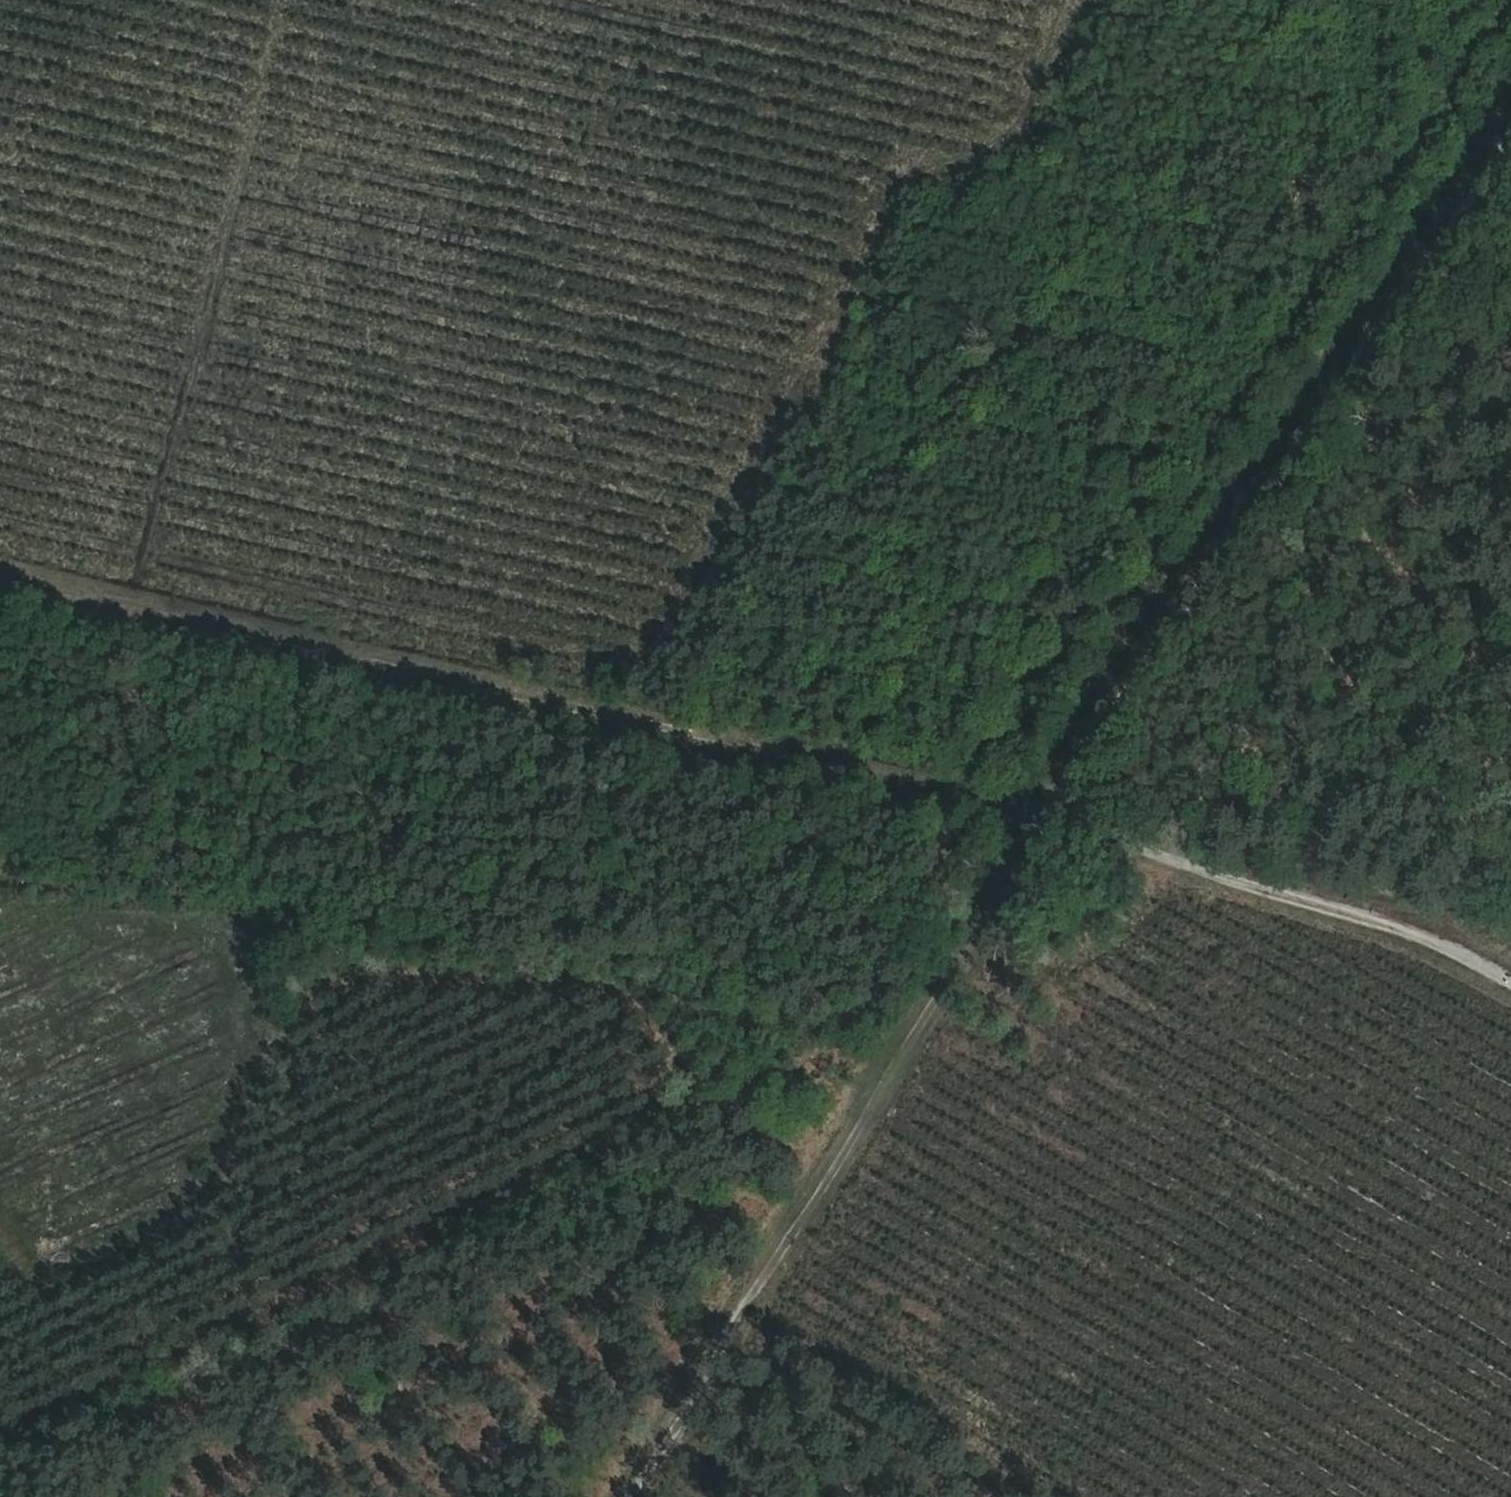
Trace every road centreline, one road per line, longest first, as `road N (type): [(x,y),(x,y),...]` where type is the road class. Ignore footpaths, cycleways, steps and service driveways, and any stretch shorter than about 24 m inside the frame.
road 1 (track): [(630,1496),(1049,813),(0,578)]
road 2 (track): [(1510,973),(1049,813),(1121,694),(1510,134)]

